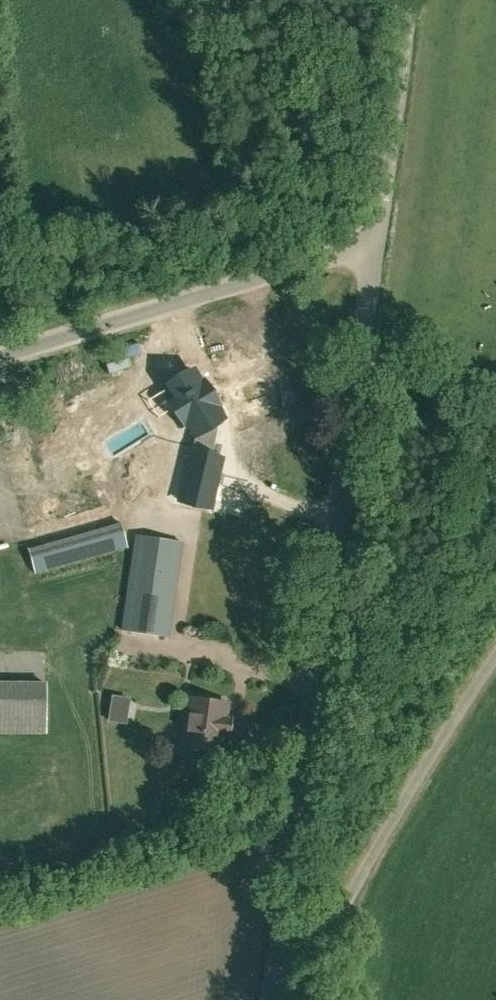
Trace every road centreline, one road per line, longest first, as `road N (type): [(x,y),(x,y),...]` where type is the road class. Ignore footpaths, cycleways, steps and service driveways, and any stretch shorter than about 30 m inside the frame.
road 1 (tertiary): [(270,999),(375,252)]
road 2 (unclassified): [(0,361),(339,252),(375,252)]
road 3 (tertiary): [(375,252),(408,0)]

